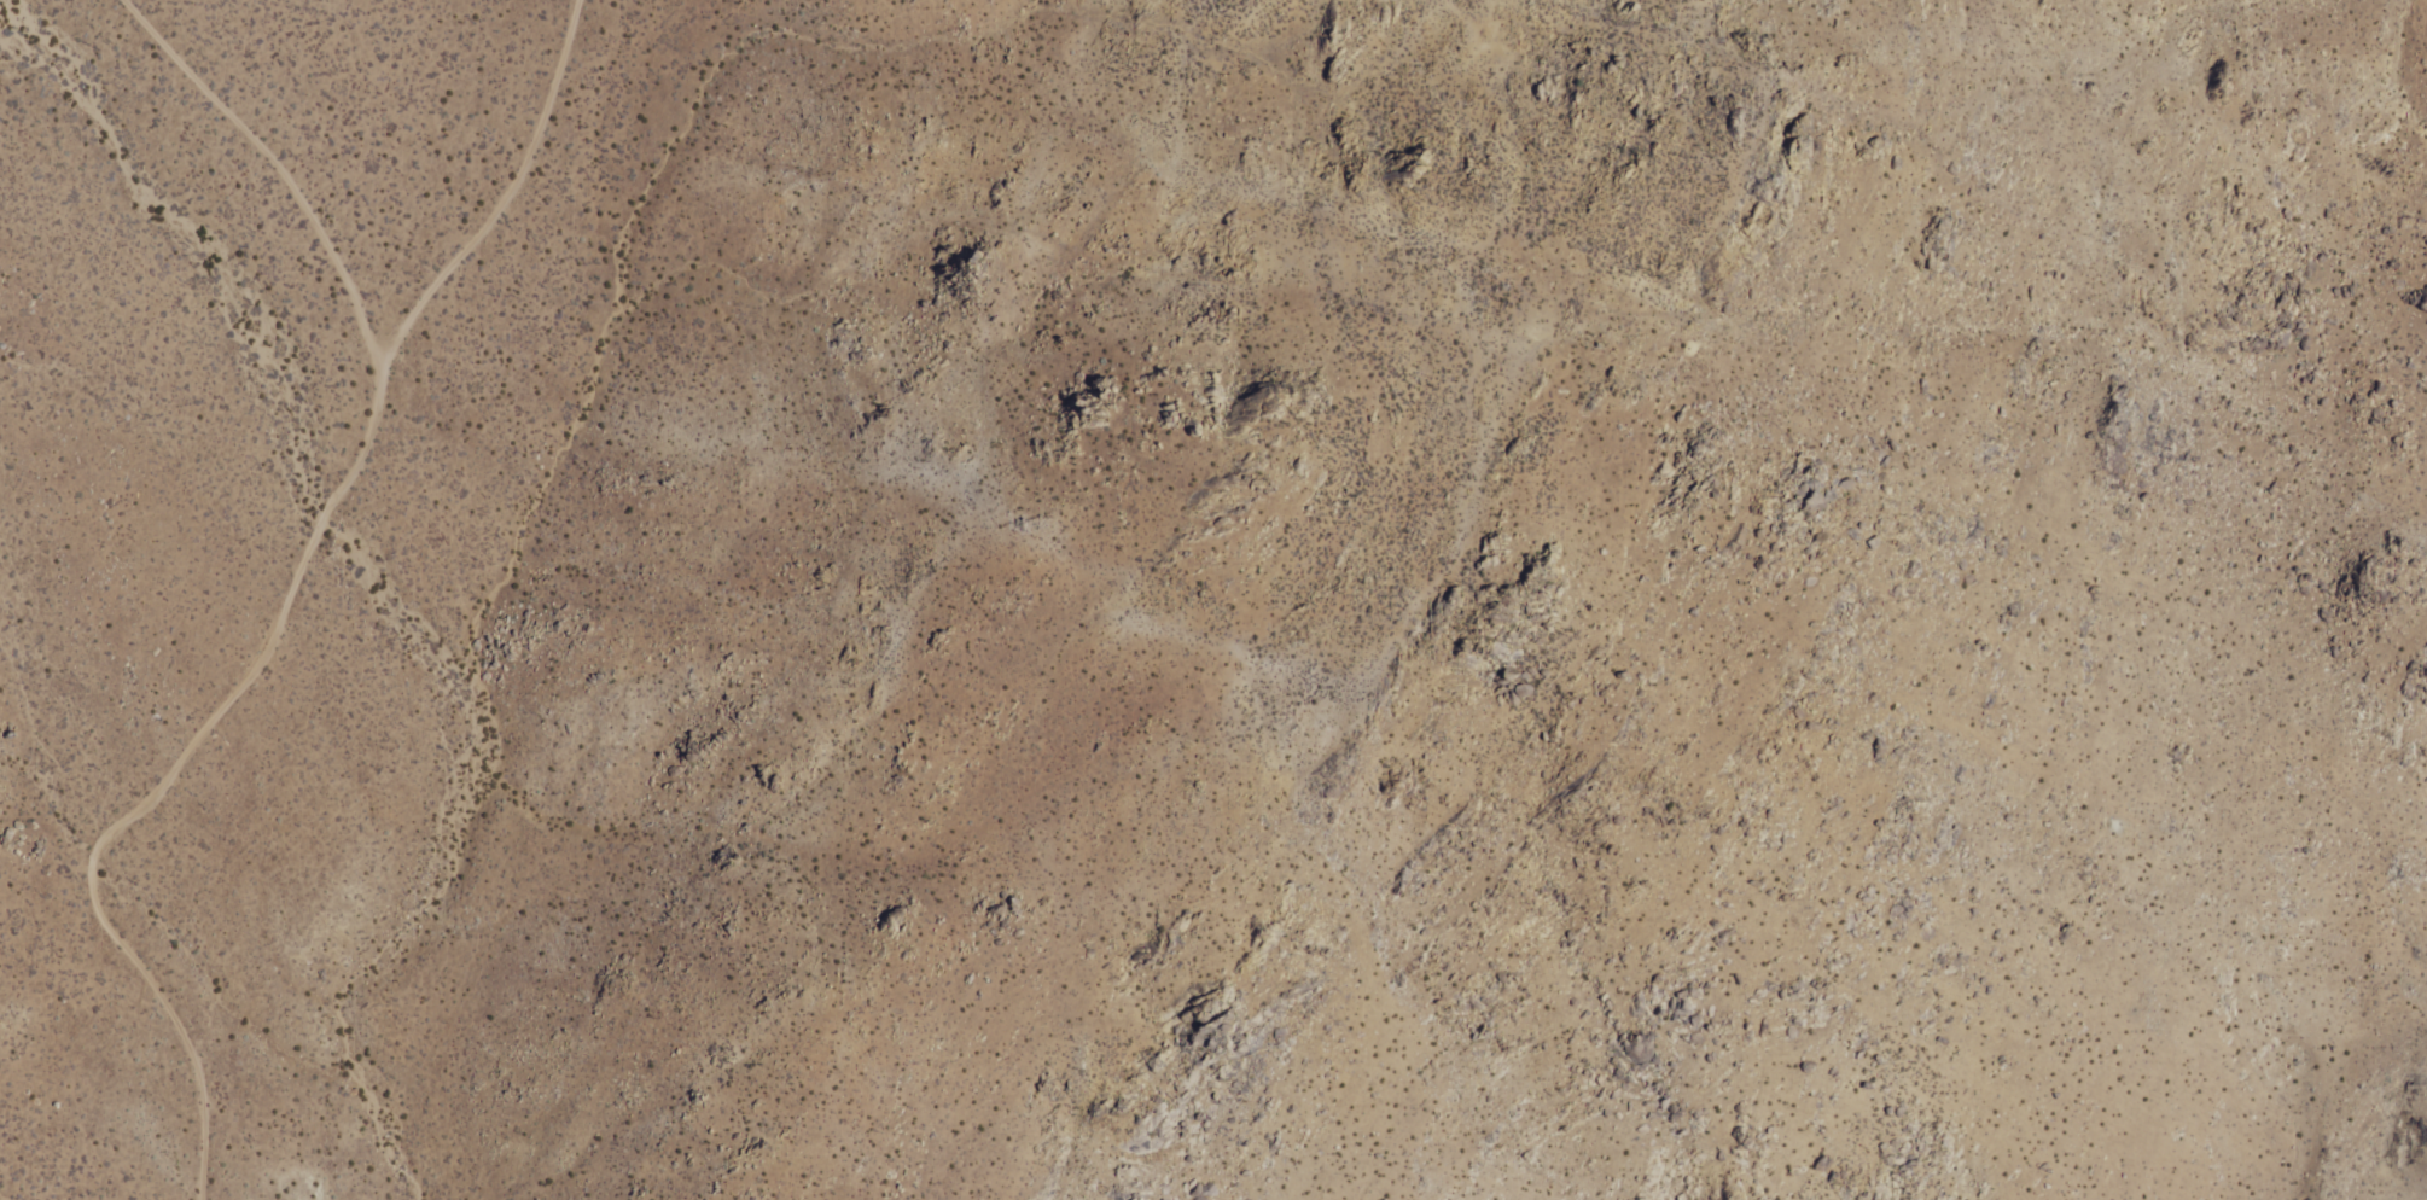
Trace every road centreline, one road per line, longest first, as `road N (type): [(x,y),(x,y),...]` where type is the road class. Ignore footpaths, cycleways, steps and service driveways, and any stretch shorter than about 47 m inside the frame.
road 1 (track): [(204,1199),(204,1088),(192,1049),(109,926),(95,862),(106,840),(191,753),(278,633),(372,433),(382,388)]
road 2 (track): [(382,388),(347,282),(250,133),(128,0)]
road 3 (track): [(382,388),(400,339),(507,205),(539,145),(582,0)]

